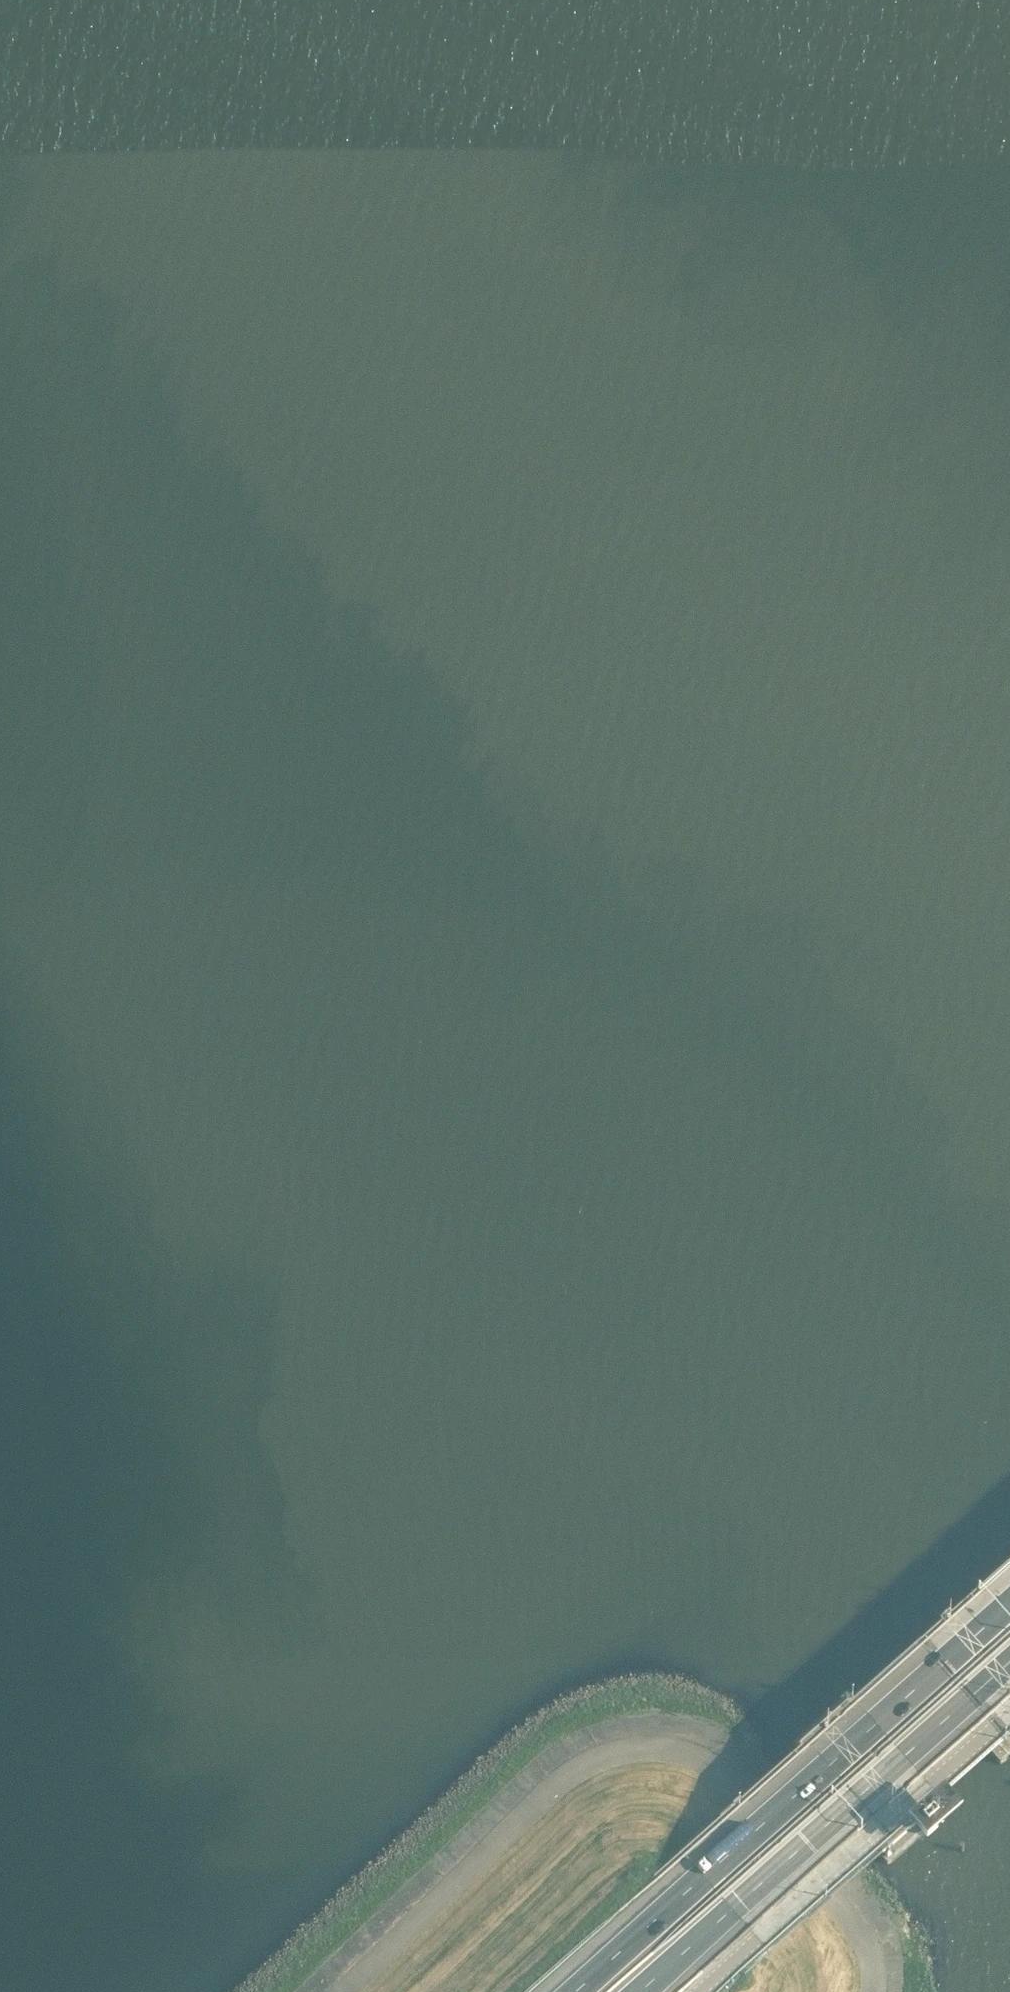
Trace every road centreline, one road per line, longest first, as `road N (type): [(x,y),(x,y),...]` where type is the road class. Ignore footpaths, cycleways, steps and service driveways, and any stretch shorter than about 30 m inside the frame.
road 1 (motorway): [(1009,1607),(569,1991)]
road 2 (motorway): [(634,1991),(1009,1664)]
road 3 (unclassified): [(693,1991),(1009,1714)]

